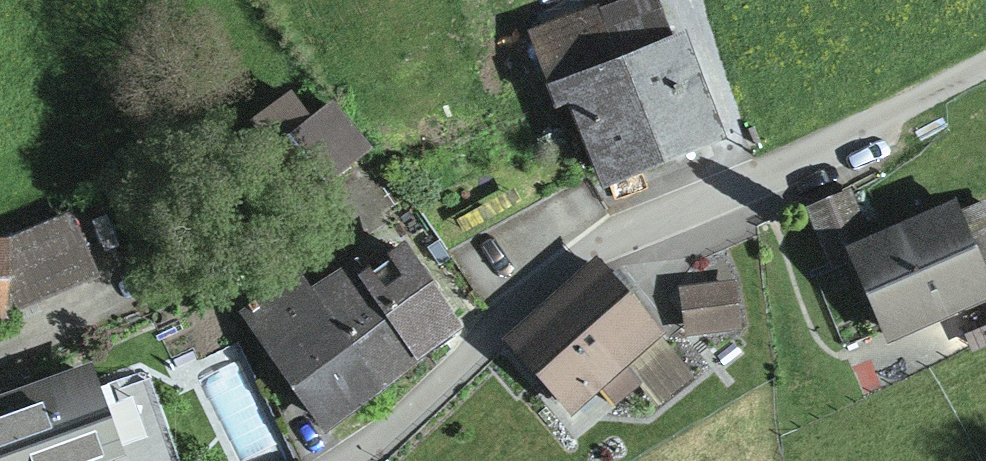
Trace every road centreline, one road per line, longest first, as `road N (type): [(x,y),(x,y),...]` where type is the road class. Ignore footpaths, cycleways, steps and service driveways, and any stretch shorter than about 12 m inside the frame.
road 1 (residential): [(354,460),(600,247),(985,73)]

